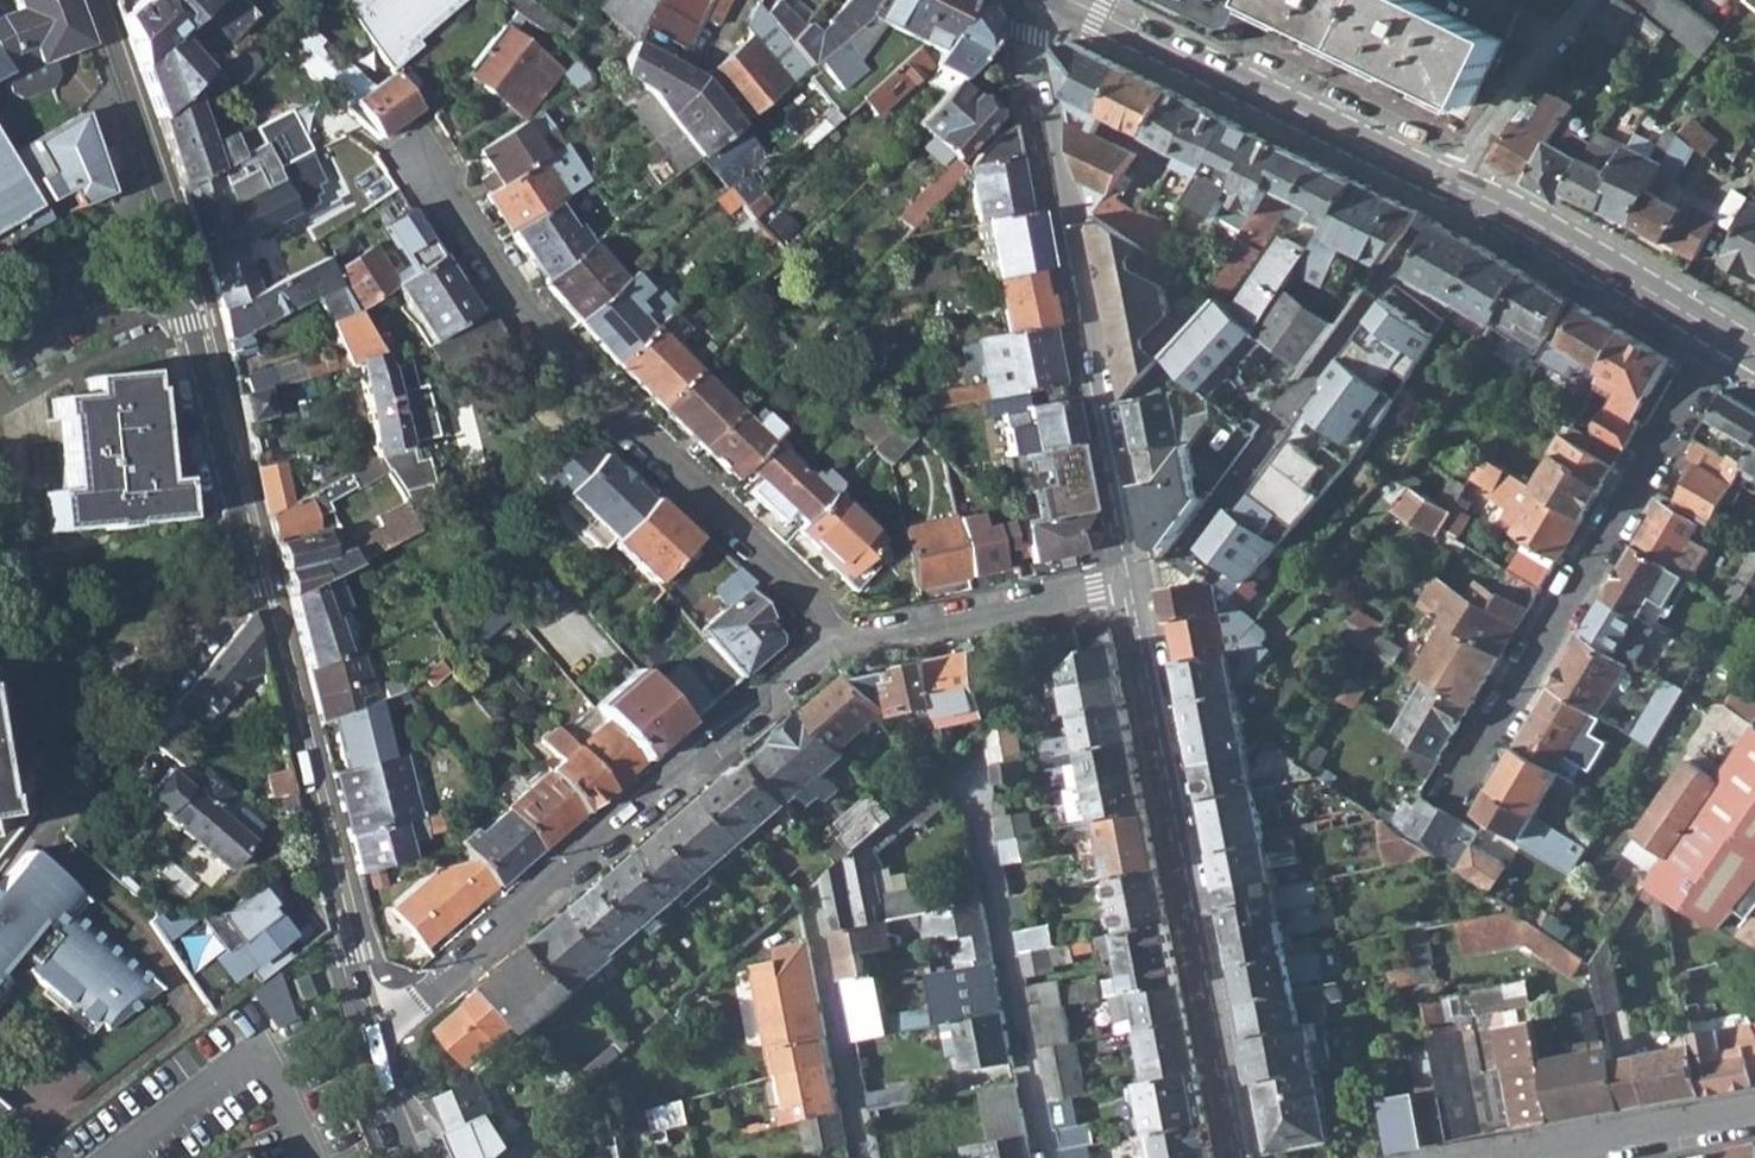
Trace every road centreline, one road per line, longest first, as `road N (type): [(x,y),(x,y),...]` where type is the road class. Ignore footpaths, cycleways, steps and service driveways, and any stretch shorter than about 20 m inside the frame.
road 1 (residential): [(421,159),(565,370),(810,597),(836,645)]
road 2 (residential): [(836,645),(806,661),(434,987),(367,1020)]
road 3 (secondary): [(1129,581),(1031,57),(1034,0)]
road 4 (secondary): [(1242,1157),(1129,581)]
road 5 (residential): [(1725,336),(1469,772)]
road 6 (residential): [(261,589),(367,1020)]
road 7 (secondary): [(1076,0),(1454,184)]
road 8 (residential): [(969,785),(1047,1157)]
road 9 (residential): [(261,589),(227,601),(38,839)]
road 10 (residential): [(176,274),(224,503),(261,589)]
road 11 (secondary): [(1454,184),(1725,336)]
road 12 (residential): [(836,645),(1129,581)]
road 13 (residential): [(176,274),(127,82),(96,0)]
road 14 (residential): [(813,888),(866,1157)]
road 15 (residential): [(1754,1115),(1522,1157)]
road 16 (residential): [(1593,0),(1500,106),(1454,184)]
road 17 (residential): [(176,274),(120,286),(0,353)]
road 18 (residential): [(367,1020),(416,1157)]

